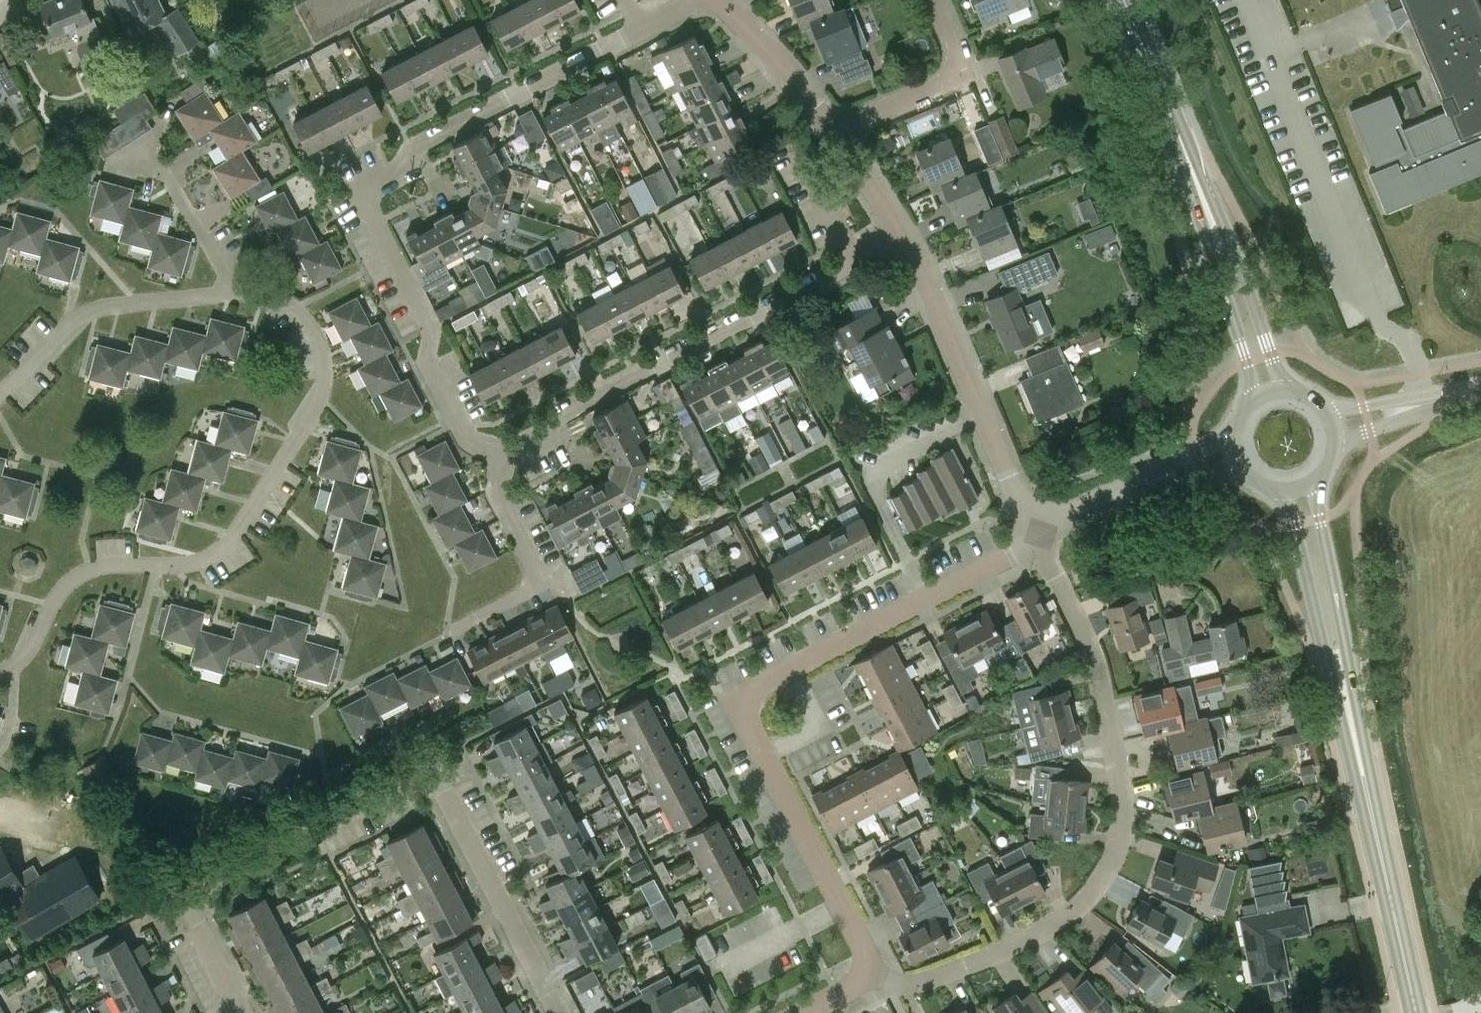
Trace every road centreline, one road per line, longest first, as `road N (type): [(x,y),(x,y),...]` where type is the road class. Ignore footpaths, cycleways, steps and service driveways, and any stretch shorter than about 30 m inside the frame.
road 1 (residential): [(0,674),(34,643),(69,581),(118,565),(177,566),(222,548),(311,415),(323,383),(321,349),(289,304),(261,293),(119,304),(67,324),(0,395)]
road 2 (residential): [(501,448),(468,439),(425,361),(429,328),(368,212),(374,186),(403,172),(417,149),(701,0)]
road 3 (residential): [(866,976),(867,949),(752,730),(749,705),(762,685),(1036,540)]
road 4 (residential): [(866,976),(901,986),(1025,944),(1080,909),(1115,856),(1124,795),(1095,655),(1036,540)]
road 5 (residential): [(238,1012),(209,958),(207,923),(219,889),(394,801),(429,792),(452,810),(558,1012)]
road 6 (residential): [(501,448),(762,313),(900,232)]
road 7 (secondary): [(1371,812),(1372,772),(1318,476)]
road 8 (residential): [(1036,540),(900,232)]
road 9 (secondary): [(1278,490),(1354,776),(1371,812)]
road 10 (secondary): [(1293,391),(1269,356),(1236,252),(1173,123)]
road 11 (secondary): [(1173,123),(1247,363),(1251,401)]
road 12 (residential): [(836,129),(963,75),(932,0)]
road 13 (secondary): [(1416,1012),(1371,812)]
road 14 (residential): [(836,129),(716,0)]
road 15 (residential): [(538,583),(494,493),(501,448)]
road 16 (secondary): [(1173,123),(1124,0)]
road 17 (residential): [(1234,431),(1127,492)]
road 18 (residential): [(900,232),(836,129)]
road 19 (residential): [(1127,492),(1245,472)]

